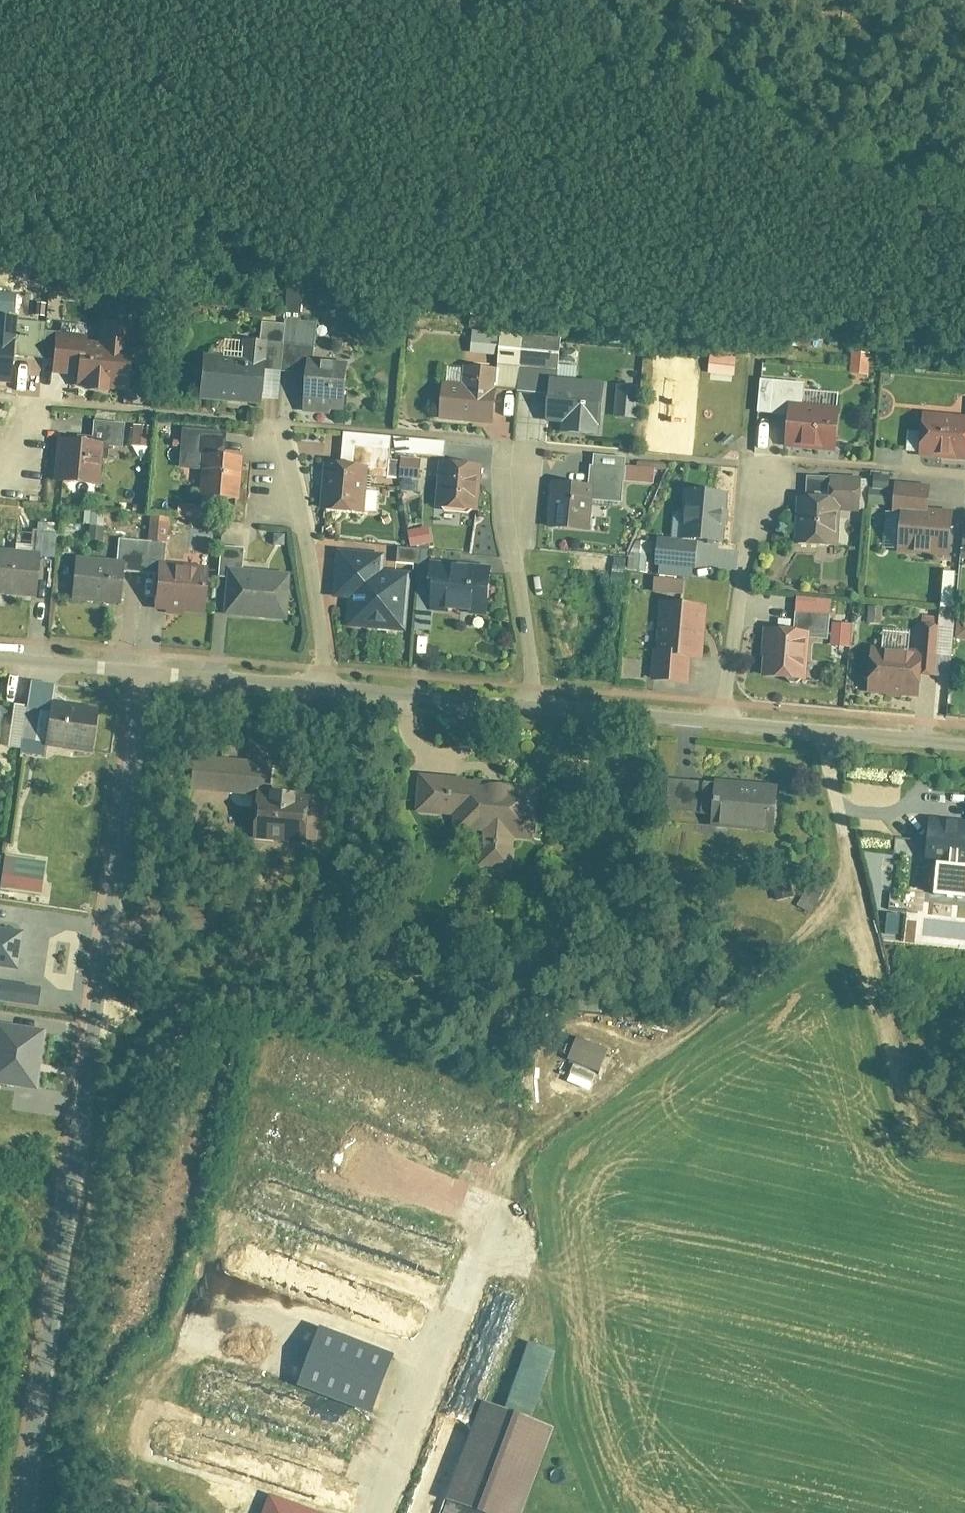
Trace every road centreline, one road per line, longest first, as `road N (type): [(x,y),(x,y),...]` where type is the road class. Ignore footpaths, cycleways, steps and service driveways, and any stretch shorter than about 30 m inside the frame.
road 1 (residential): [(25,1512),(146,672)]
road 2 (residential): [(721,723),(751,467)]
road 3 (residential): [(325,690),(324,650),(274,439)]
road 4 (residential): [(535,709),(496,459)]
road 5 (residential): [(721,723),(964,745)]
road 6 (residential): [(325,690),(535,709)]
road 7 (residential): [(535,709),(721,723)]
road 8 (residential): [(146,672),(325,690)]
road 9 (residential): [(0,659),(146,672)]

